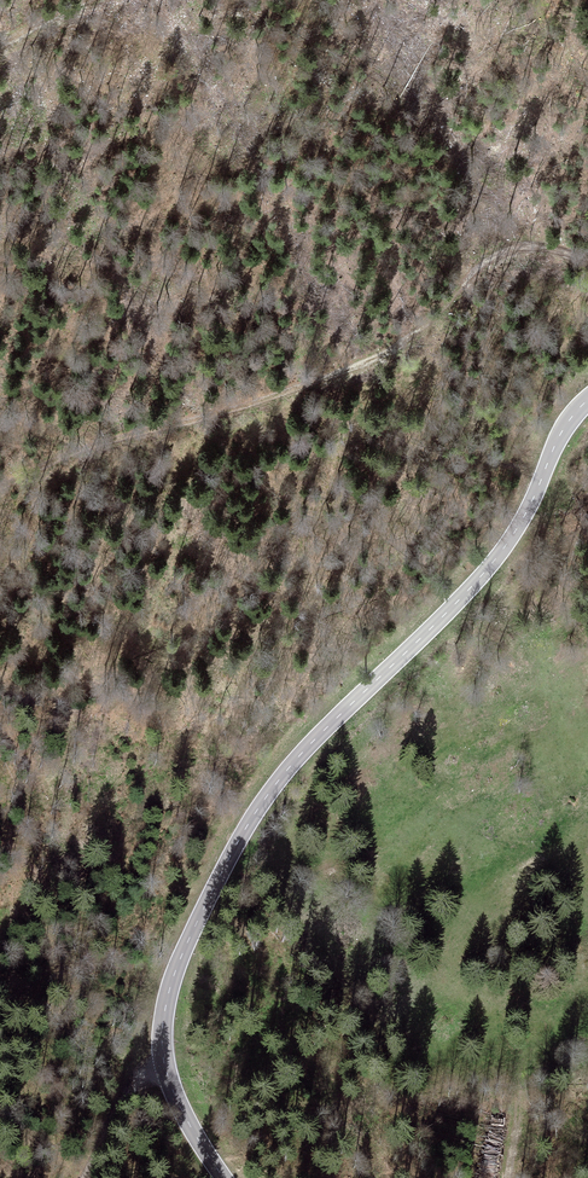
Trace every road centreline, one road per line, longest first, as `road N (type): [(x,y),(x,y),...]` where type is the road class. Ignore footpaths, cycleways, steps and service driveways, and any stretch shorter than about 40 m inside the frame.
road 1 (secondary): [(224,1177),(183,1111),(163,1055),(168,996),(201,913),(282,776),(504,548),(562,431),(587,399)]
road 2 (track): [(0,489),(84,449),(259,402),(385,353),(500,253),(541,246),(587,259)]
road 3 (track): [(82,1177),(132,1084),(165,1068)]

